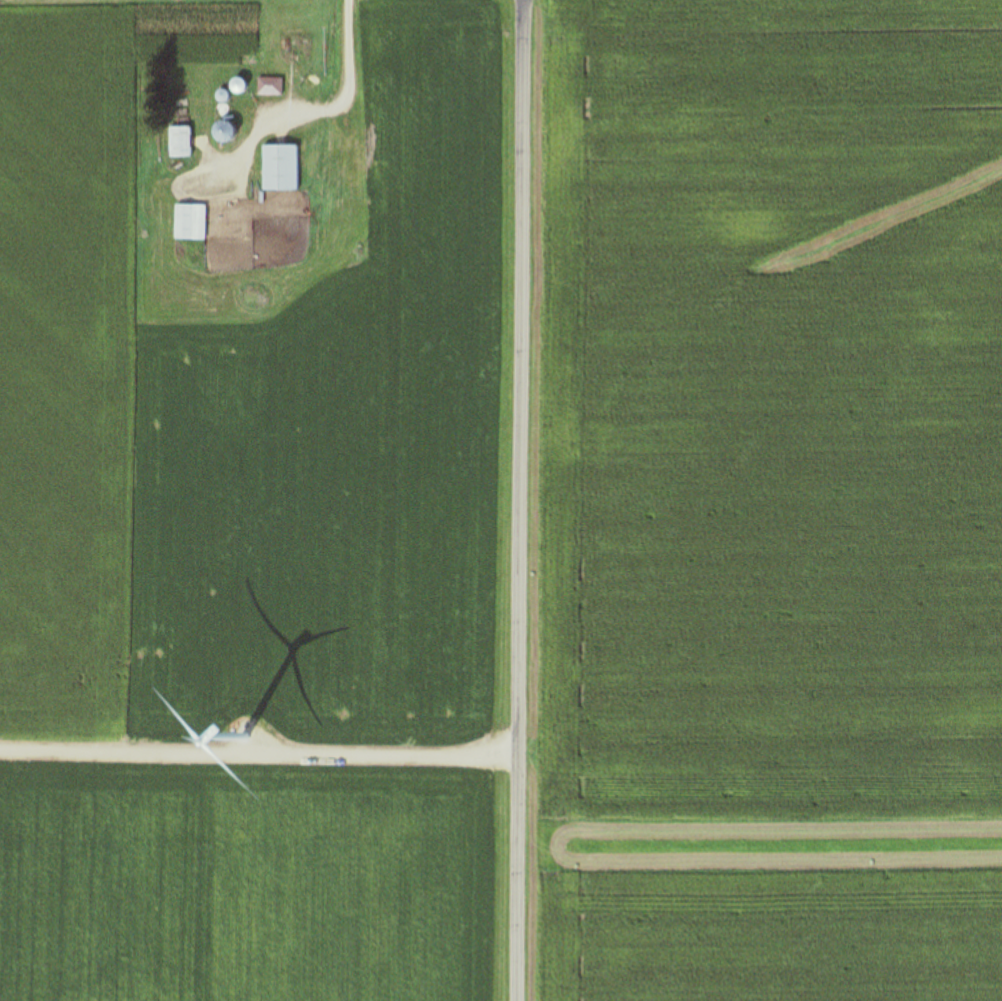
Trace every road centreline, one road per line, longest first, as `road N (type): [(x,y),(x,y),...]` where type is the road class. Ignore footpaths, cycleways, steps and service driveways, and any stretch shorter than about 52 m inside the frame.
road 1 (residential): [(528,1000),(523,0)]

